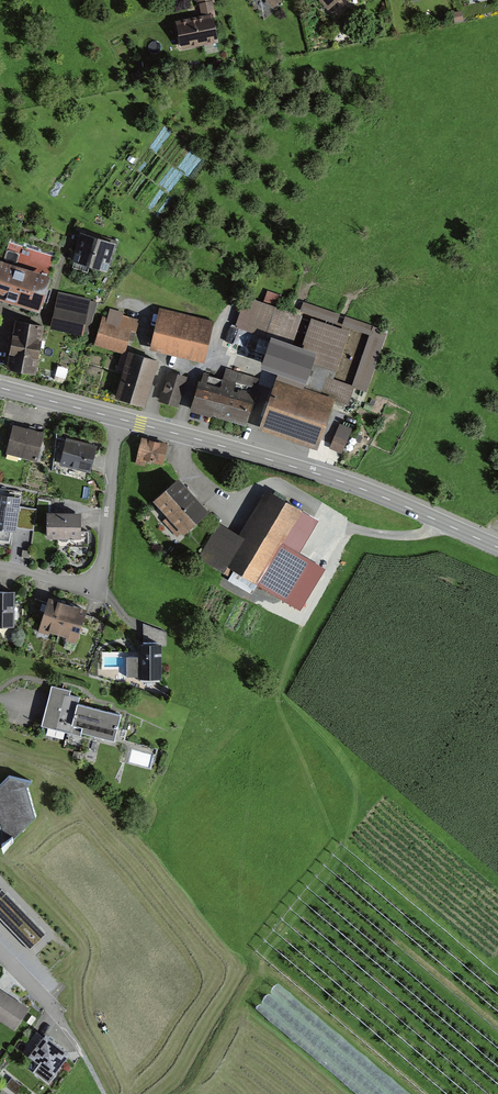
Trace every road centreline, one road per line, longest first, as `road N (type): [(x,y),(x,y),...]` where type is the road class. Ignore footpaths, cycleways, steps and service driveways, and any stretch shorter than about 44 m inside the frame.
road 1 (secondary): [(117,418),(340,481),(497,547)]
road 2 (residential): [(117,418),(102,567)]
road 3 (secondary): [(0,387),(117,418)]

